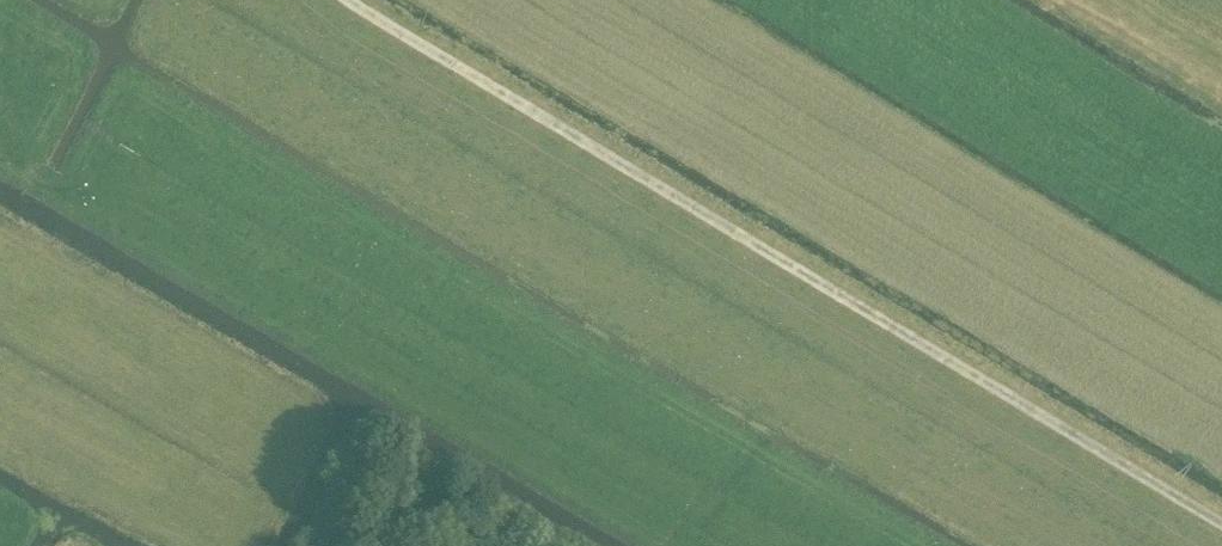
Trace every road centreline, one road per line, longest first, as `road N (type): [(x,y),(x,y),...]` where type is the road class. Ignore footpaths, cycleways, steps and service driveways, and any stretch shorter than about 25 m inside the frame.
road 1 (track): [(1221,522),(362,0)]

